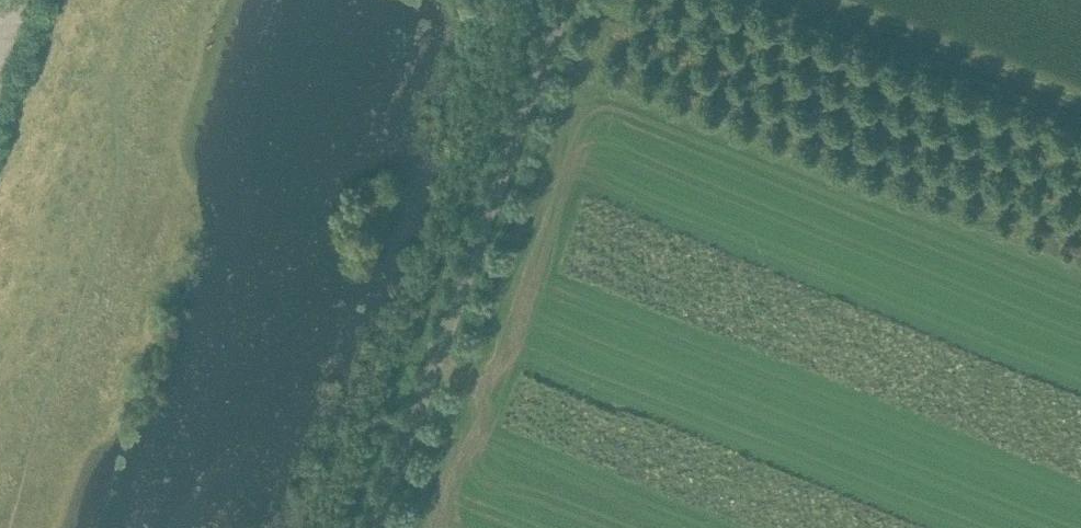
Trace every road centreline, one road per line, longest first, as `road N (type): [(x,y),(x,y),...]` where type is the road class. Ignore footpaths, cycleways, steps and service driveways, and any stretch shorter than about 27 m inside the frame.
road 1 (unclassified): [(378,527),(566,0)]

